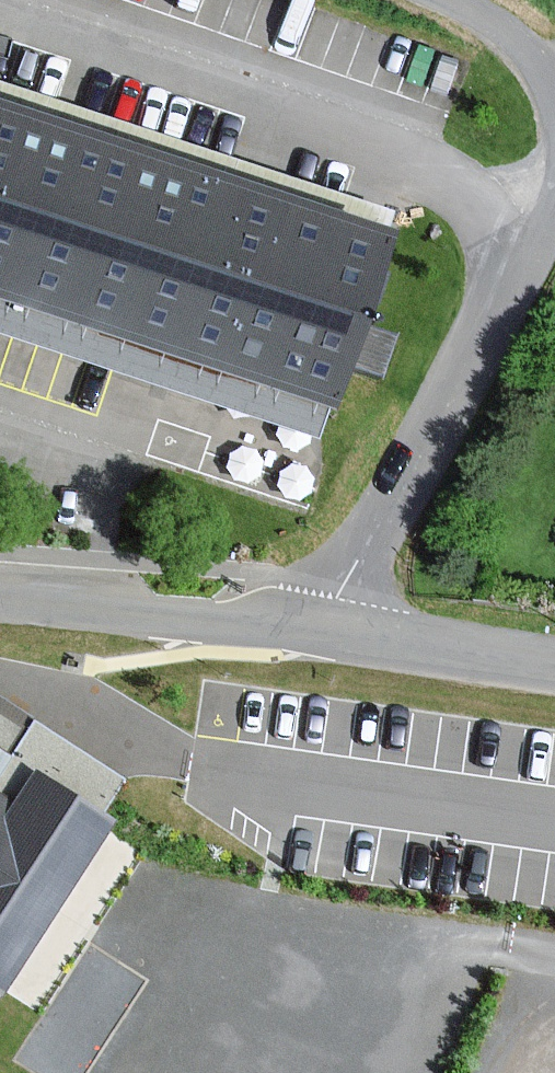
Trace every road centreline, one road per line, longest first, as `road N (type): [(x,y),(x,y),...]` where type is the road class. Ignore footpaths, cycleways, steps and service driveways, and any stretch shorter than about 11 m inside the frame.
road 1 (residential): [(554,178),(521,264),(321,638)]
road 2 (residential): [(0,603),(321,638)]
road 3 (residential): [(321,638),(554,667)]
road 4 (residential): [(449,0),(513,39),(554,99)]

